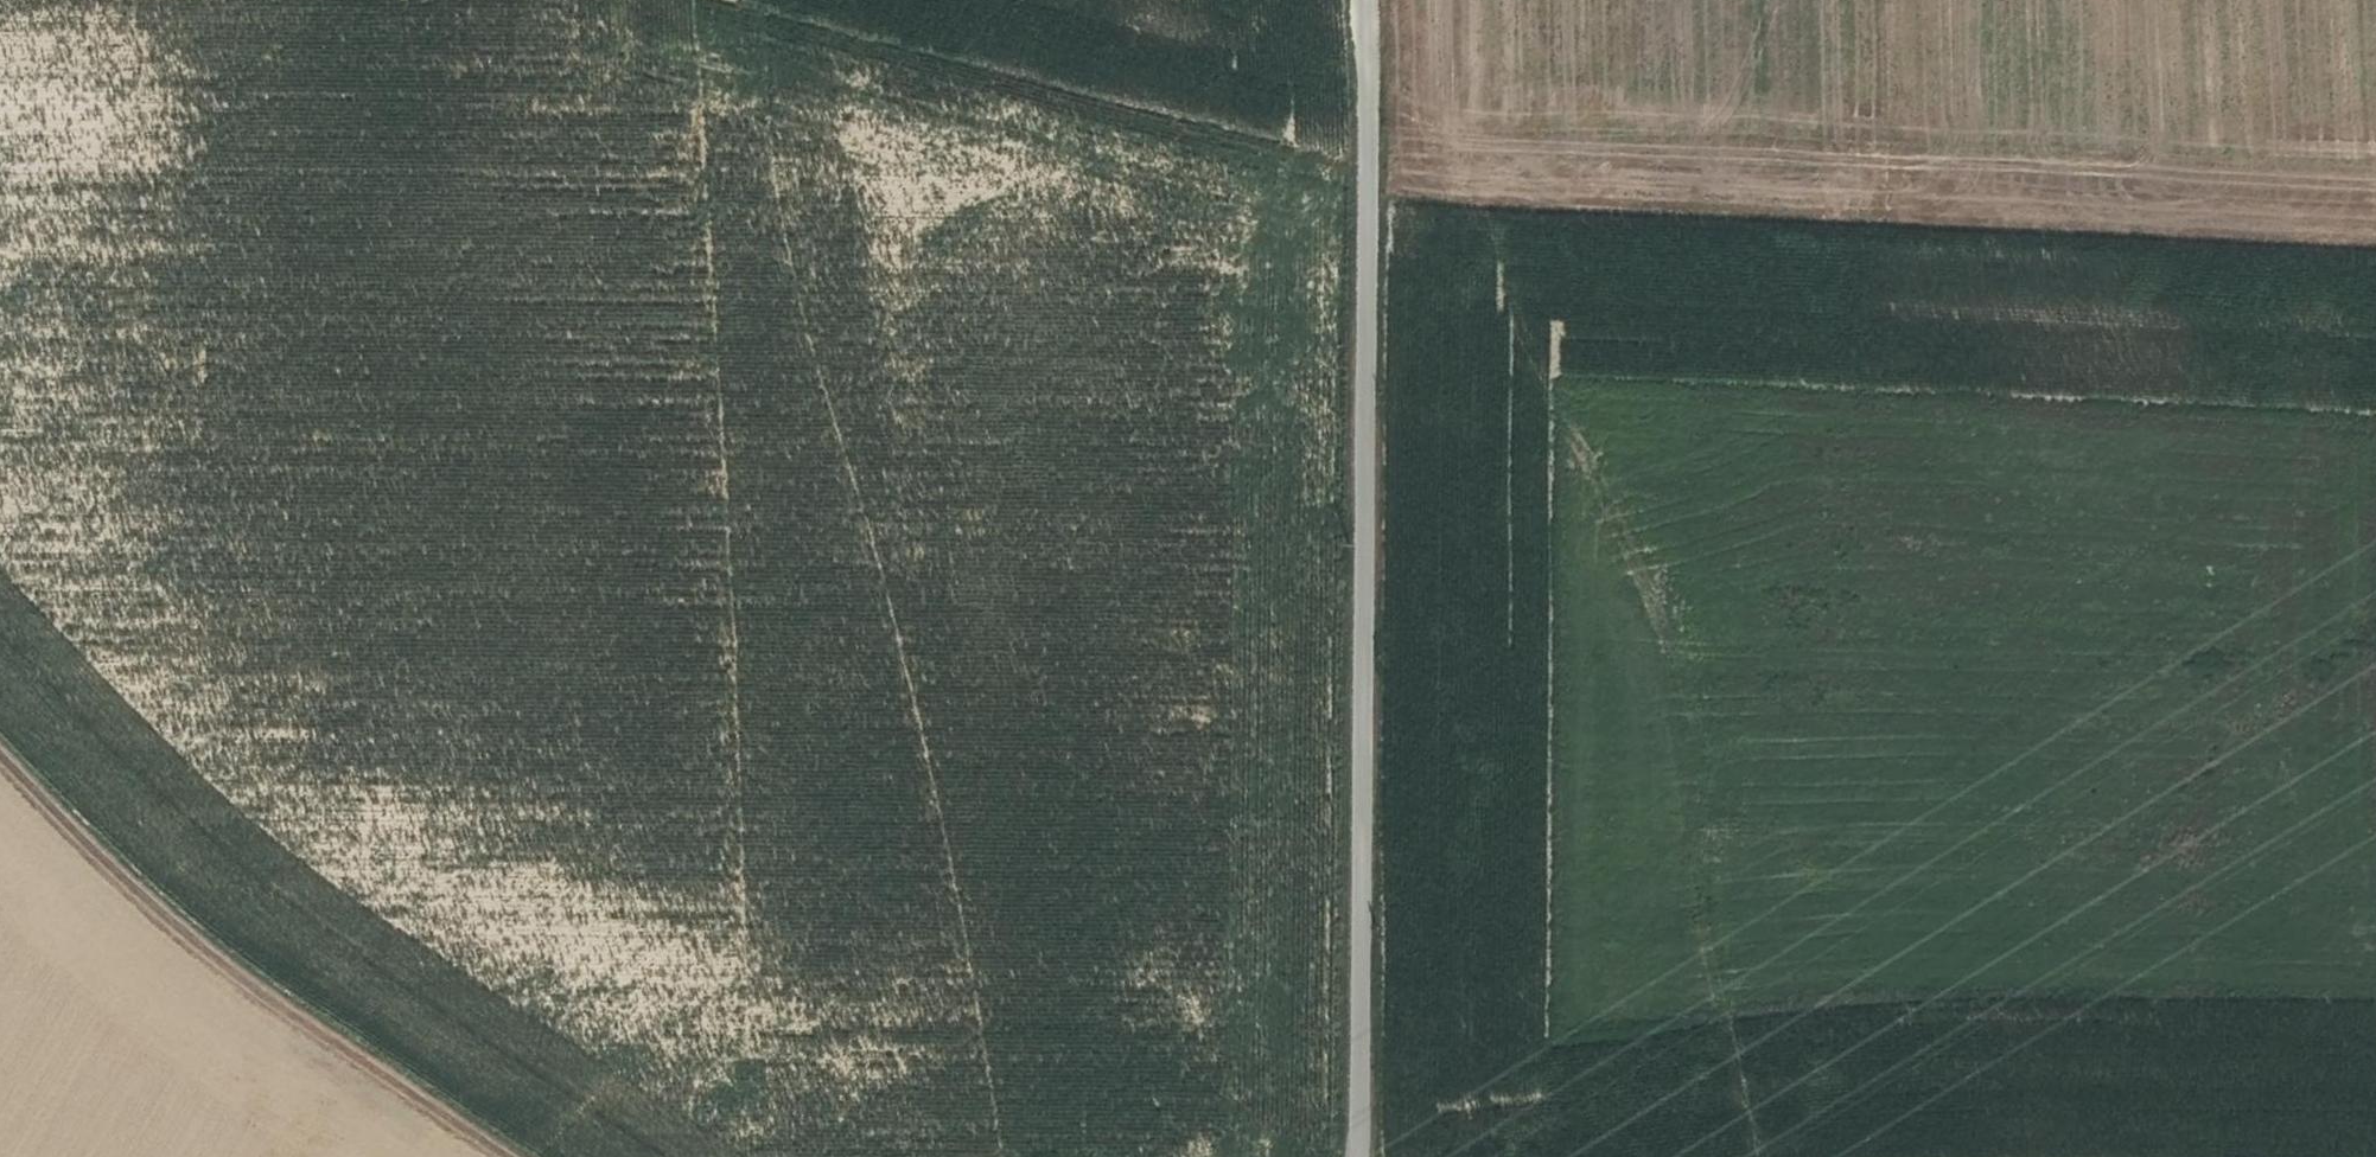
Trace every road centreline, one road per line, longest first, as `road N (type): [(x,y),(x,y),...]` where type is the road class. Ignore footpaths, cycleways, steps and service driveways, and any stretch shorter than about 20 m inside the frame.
road 1 (unclassified): [(1347,1156),(1359,324),(1351,0)]
road 2 (track): [(504,1156),(233,975),(0,761)]

